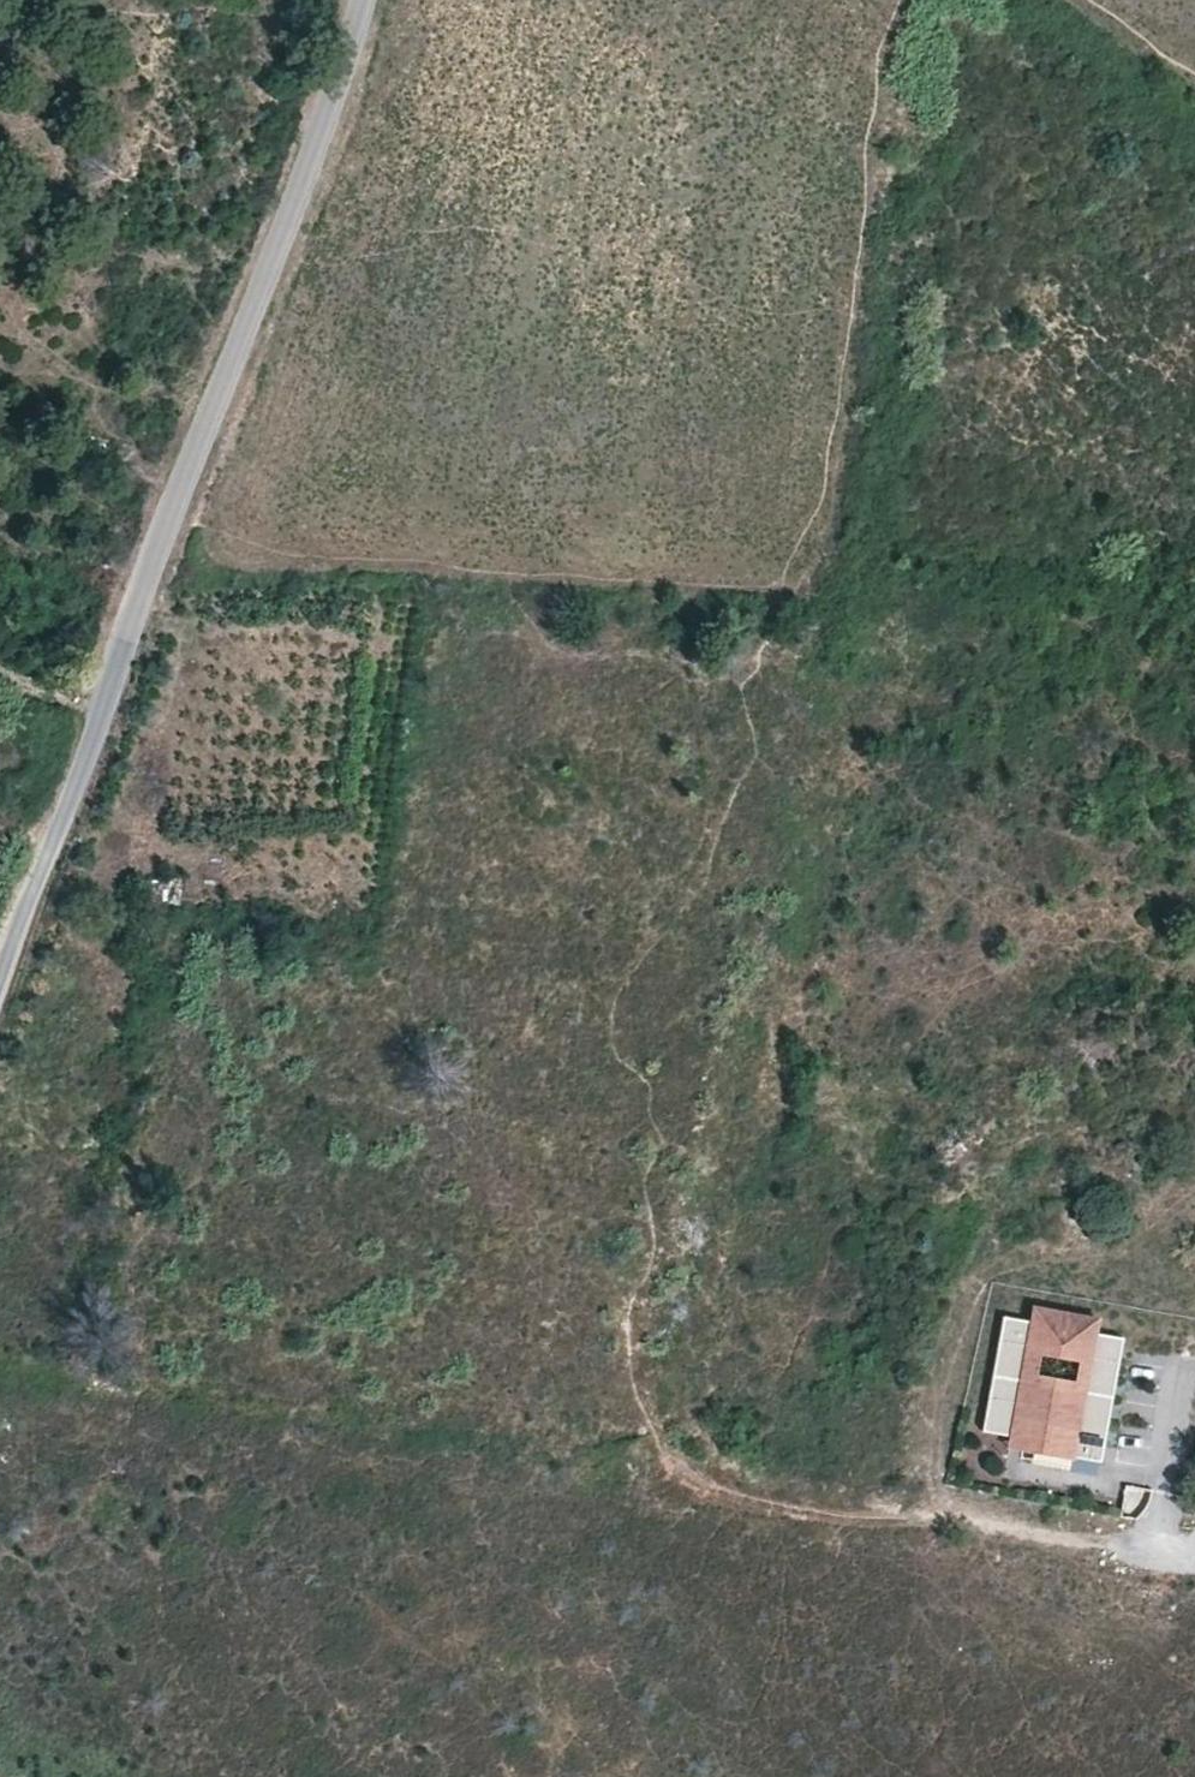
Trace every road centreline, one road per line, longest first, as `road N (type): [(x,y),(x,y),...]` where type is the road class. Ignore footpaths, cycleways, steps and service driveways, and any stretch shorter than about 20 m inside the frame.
road 1 (residential): [(0,991),(281,244),(347,58),(360,0)]
road 2 (unclassified): [(1194,1554),(932,1505)]

